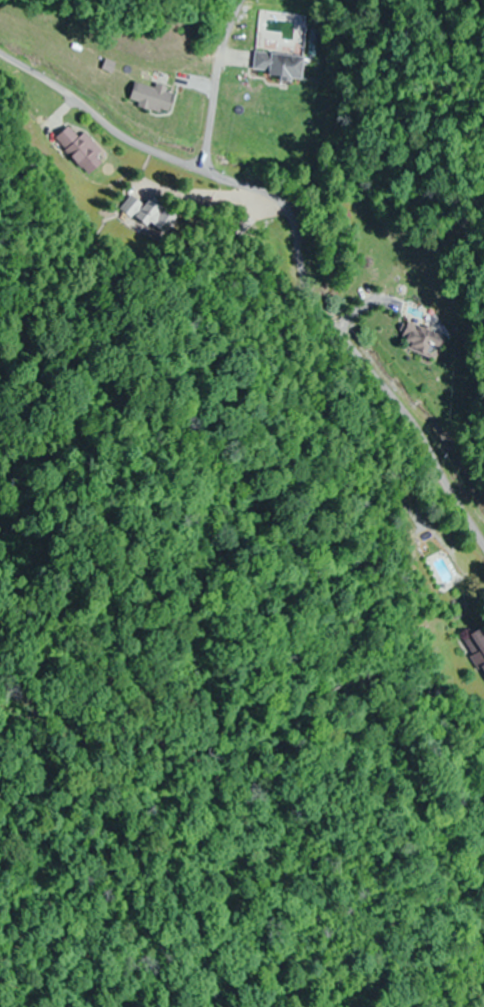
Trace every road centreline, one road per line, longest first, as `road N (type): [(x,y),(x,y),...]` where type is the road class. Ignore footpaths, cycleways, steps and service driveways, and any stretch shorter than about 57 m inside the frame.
road 1 (residential): [(483,551),(408,417),(320,310),(281,205),(211,175),(206,162),(227,52),(248,0)]

